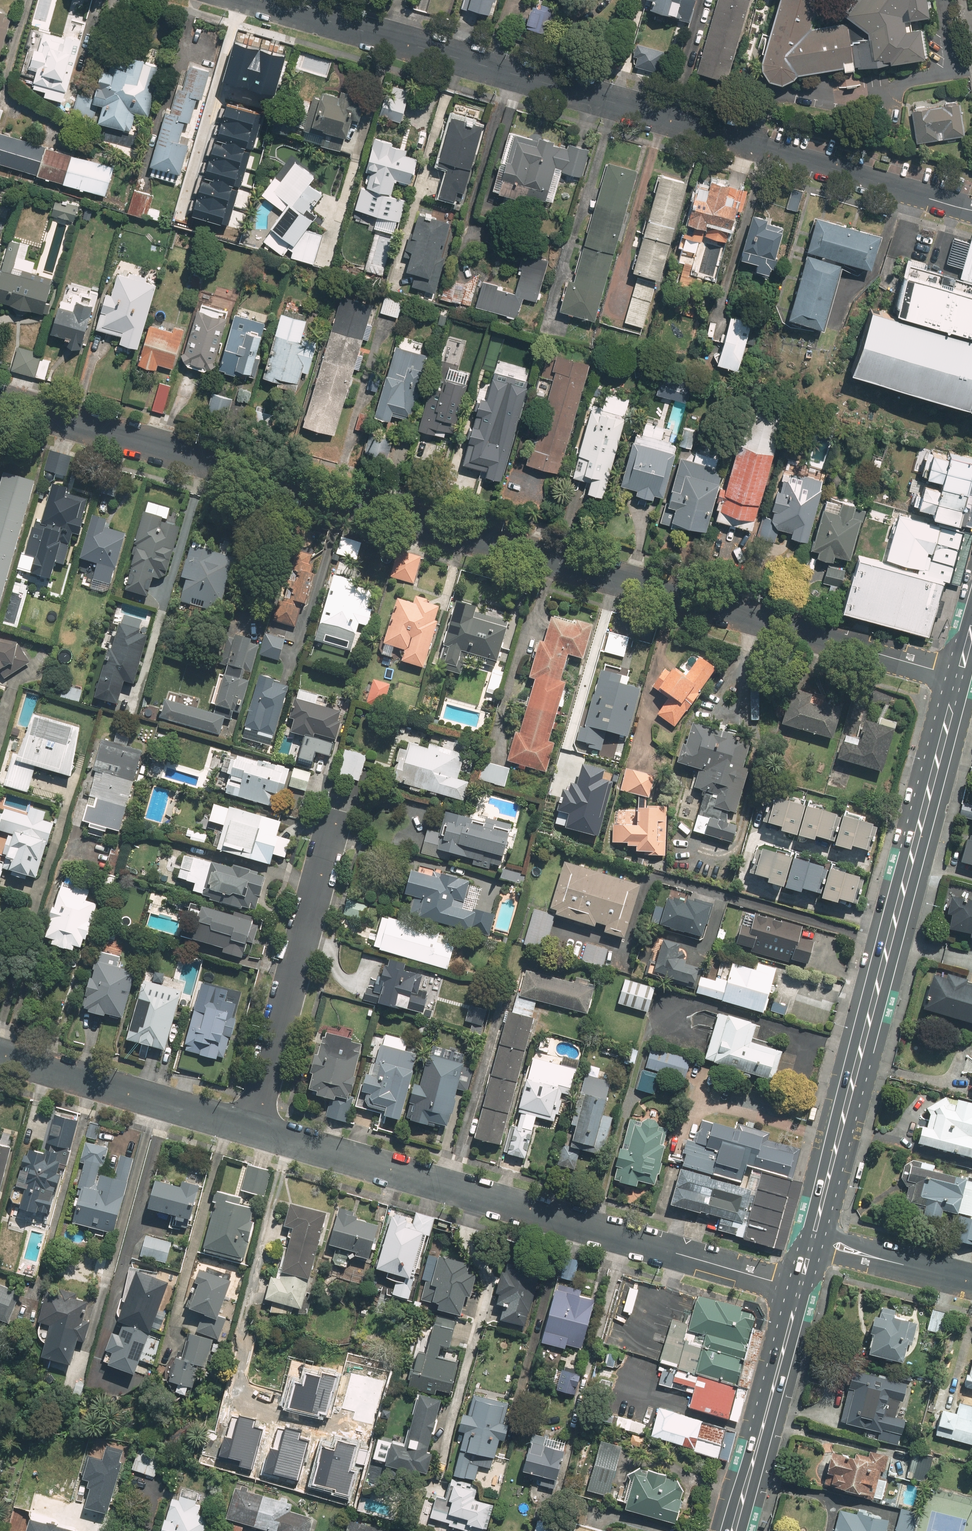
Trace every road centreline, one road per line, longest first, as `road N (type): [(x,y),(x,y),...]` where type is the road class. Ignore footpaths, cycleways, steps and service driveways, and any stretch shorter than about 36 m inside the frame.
road 1 (residential): [(0,401),(957,677)]
road 2 (residential): [(257,0),(971,210)]
road 3 (primary): [(957,677),(813,1229)]
road 4 (residential): [(797,1287),(253,1129)]
road 5 (residential): [(253,1129),(336,820)]
road 6 (residential): [(253,1129),(0,1054)]
road 7 (primary): [(797,1287),(730,1530)]

